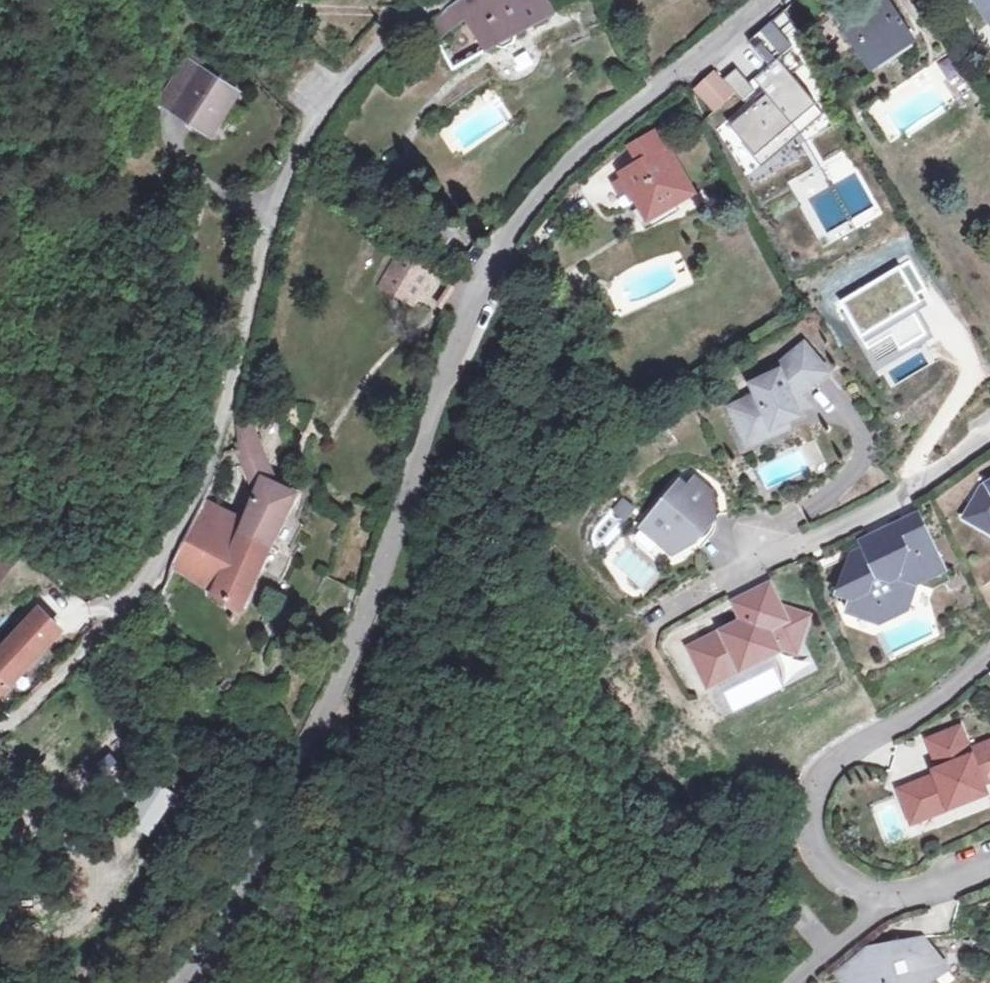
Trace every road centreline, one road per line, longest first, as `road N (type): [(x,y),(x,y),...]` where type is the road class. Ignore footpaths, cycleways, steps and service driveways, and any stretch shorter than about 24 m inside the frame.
road 1 (tertiary): [(758,0),(546,175),(475,289),(356,639),(241,892),(182,982)]
road 2 (residential): [(0,725),(146,579),(176,533),(225,408),(260,253),(303,139),(369,52),(437,0)]
road 3 (residential): [(895,893),(852,889),(821,860),(806,815),(818,779),(836,757),(936,702),(989,653)]
road 4 (residential): [(989,439),(871,514),(655,618)]
road 5 (residential): [(895,893),(789,982)]

